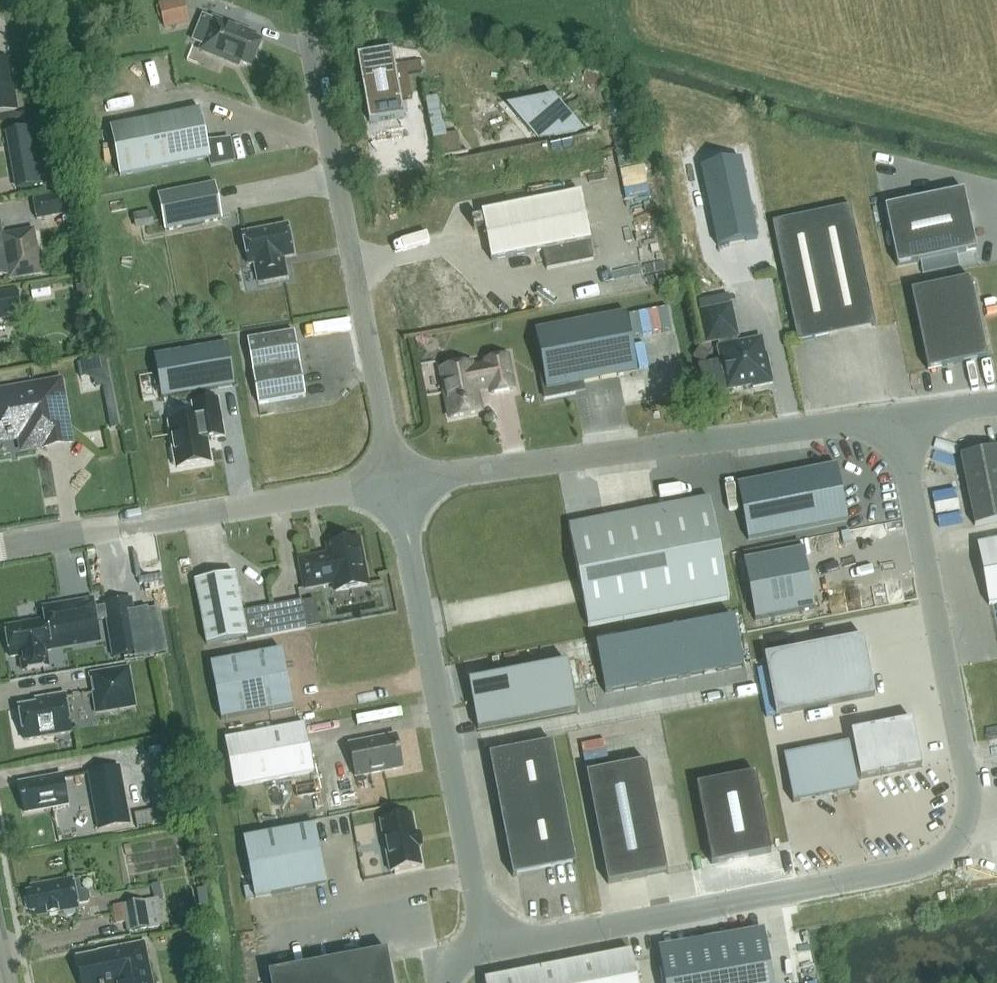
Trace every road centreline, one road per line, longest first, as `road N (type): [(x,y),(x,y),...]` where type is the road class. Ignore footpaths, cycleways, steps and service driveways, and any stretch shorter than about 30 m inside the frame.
road 1 (unclassified): [(486,951),(917,867),(959,837),(969,788),(897,417)]
road 2 (unclassified): [(397,483),(897,417)]
road 3 (unclassified): [(486,951),(397,483)]
road 4 (unclassified): [(397,483),(307,30)]
road 5 (unclassified): [(0,551),(397,483)]

